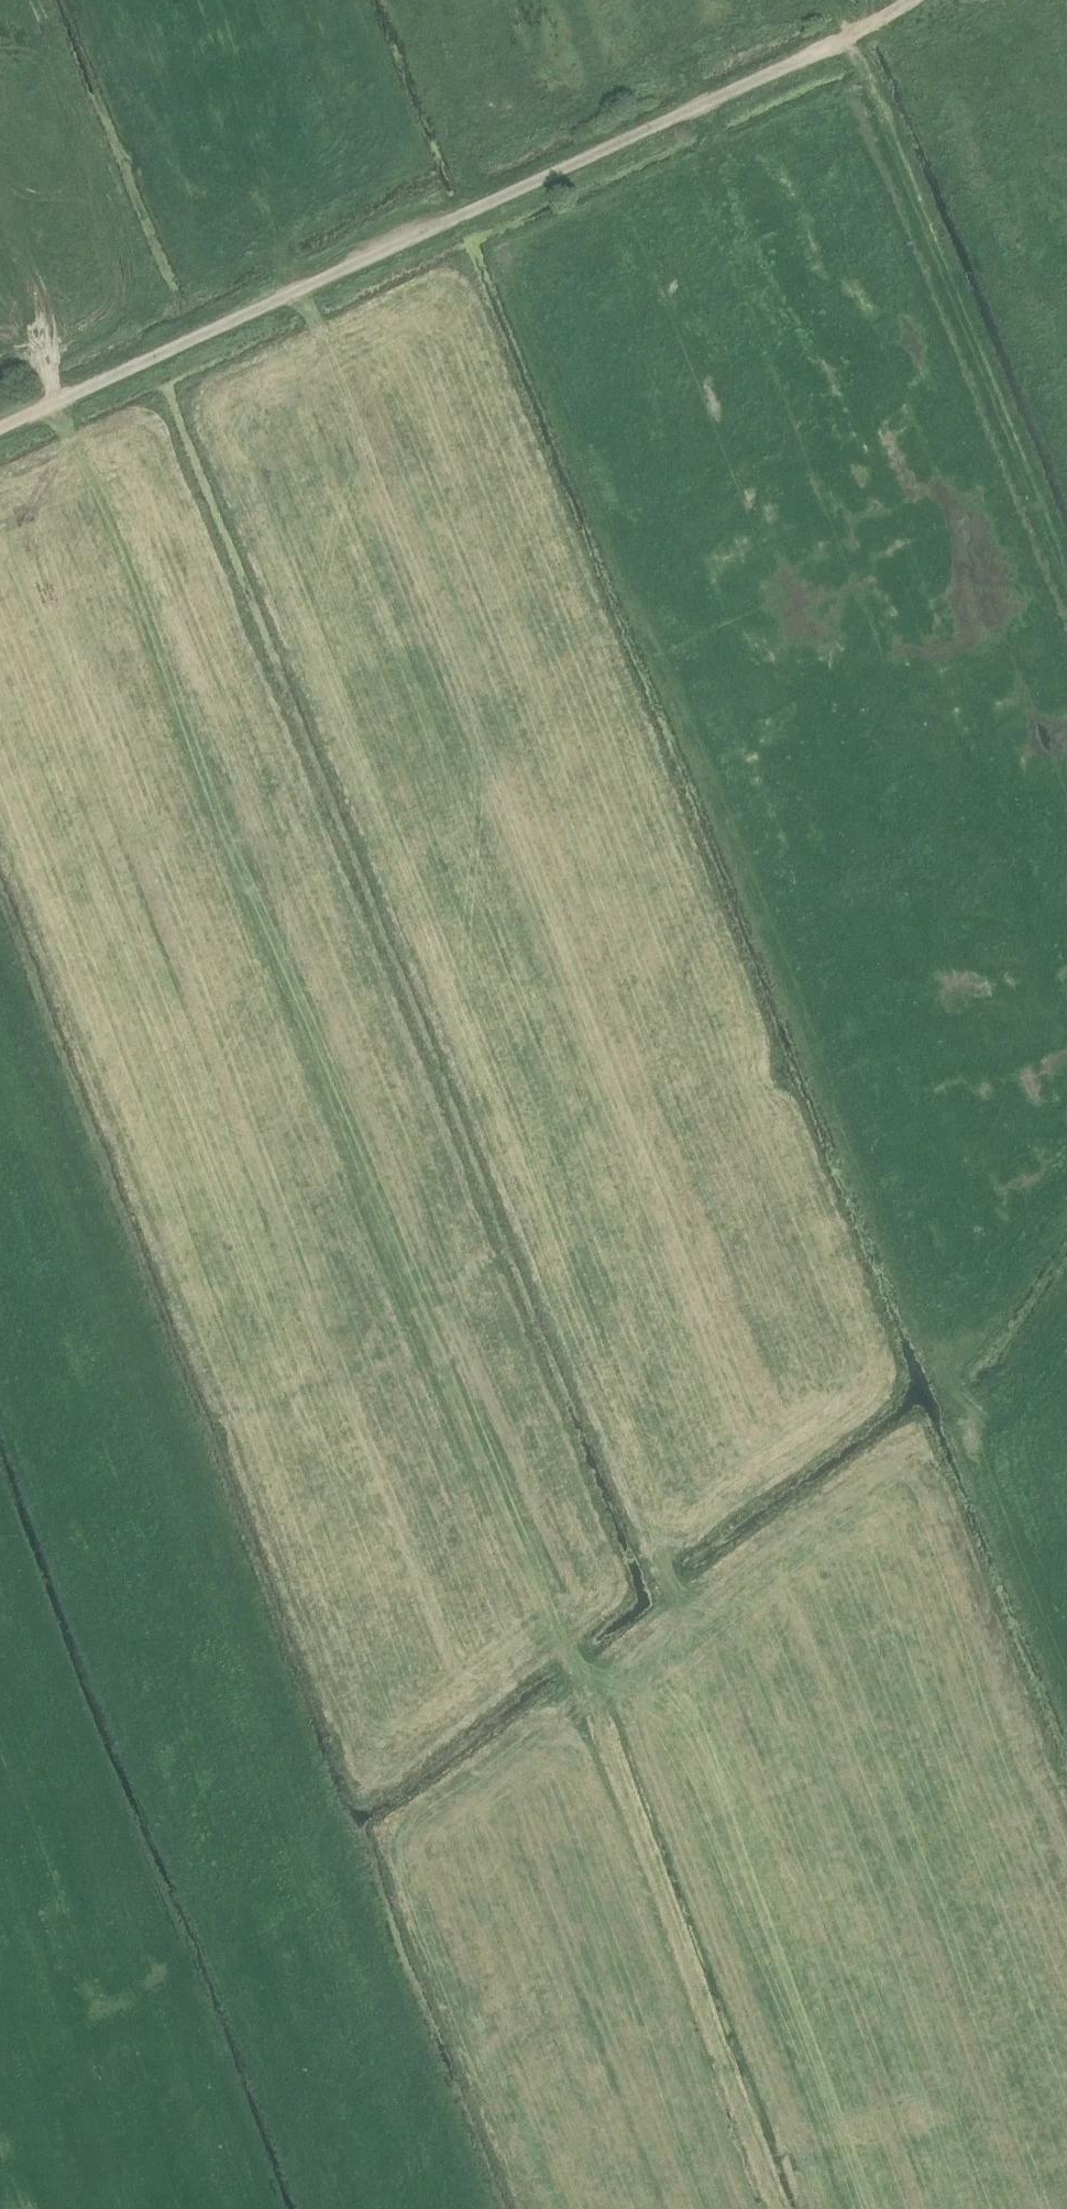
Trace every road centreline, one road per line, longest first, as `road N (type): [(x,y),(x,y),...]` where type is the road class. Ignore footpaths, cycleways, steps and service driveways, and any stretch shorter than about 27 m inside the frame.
road 1 (unclassified): [(0,420),(837,28)]

